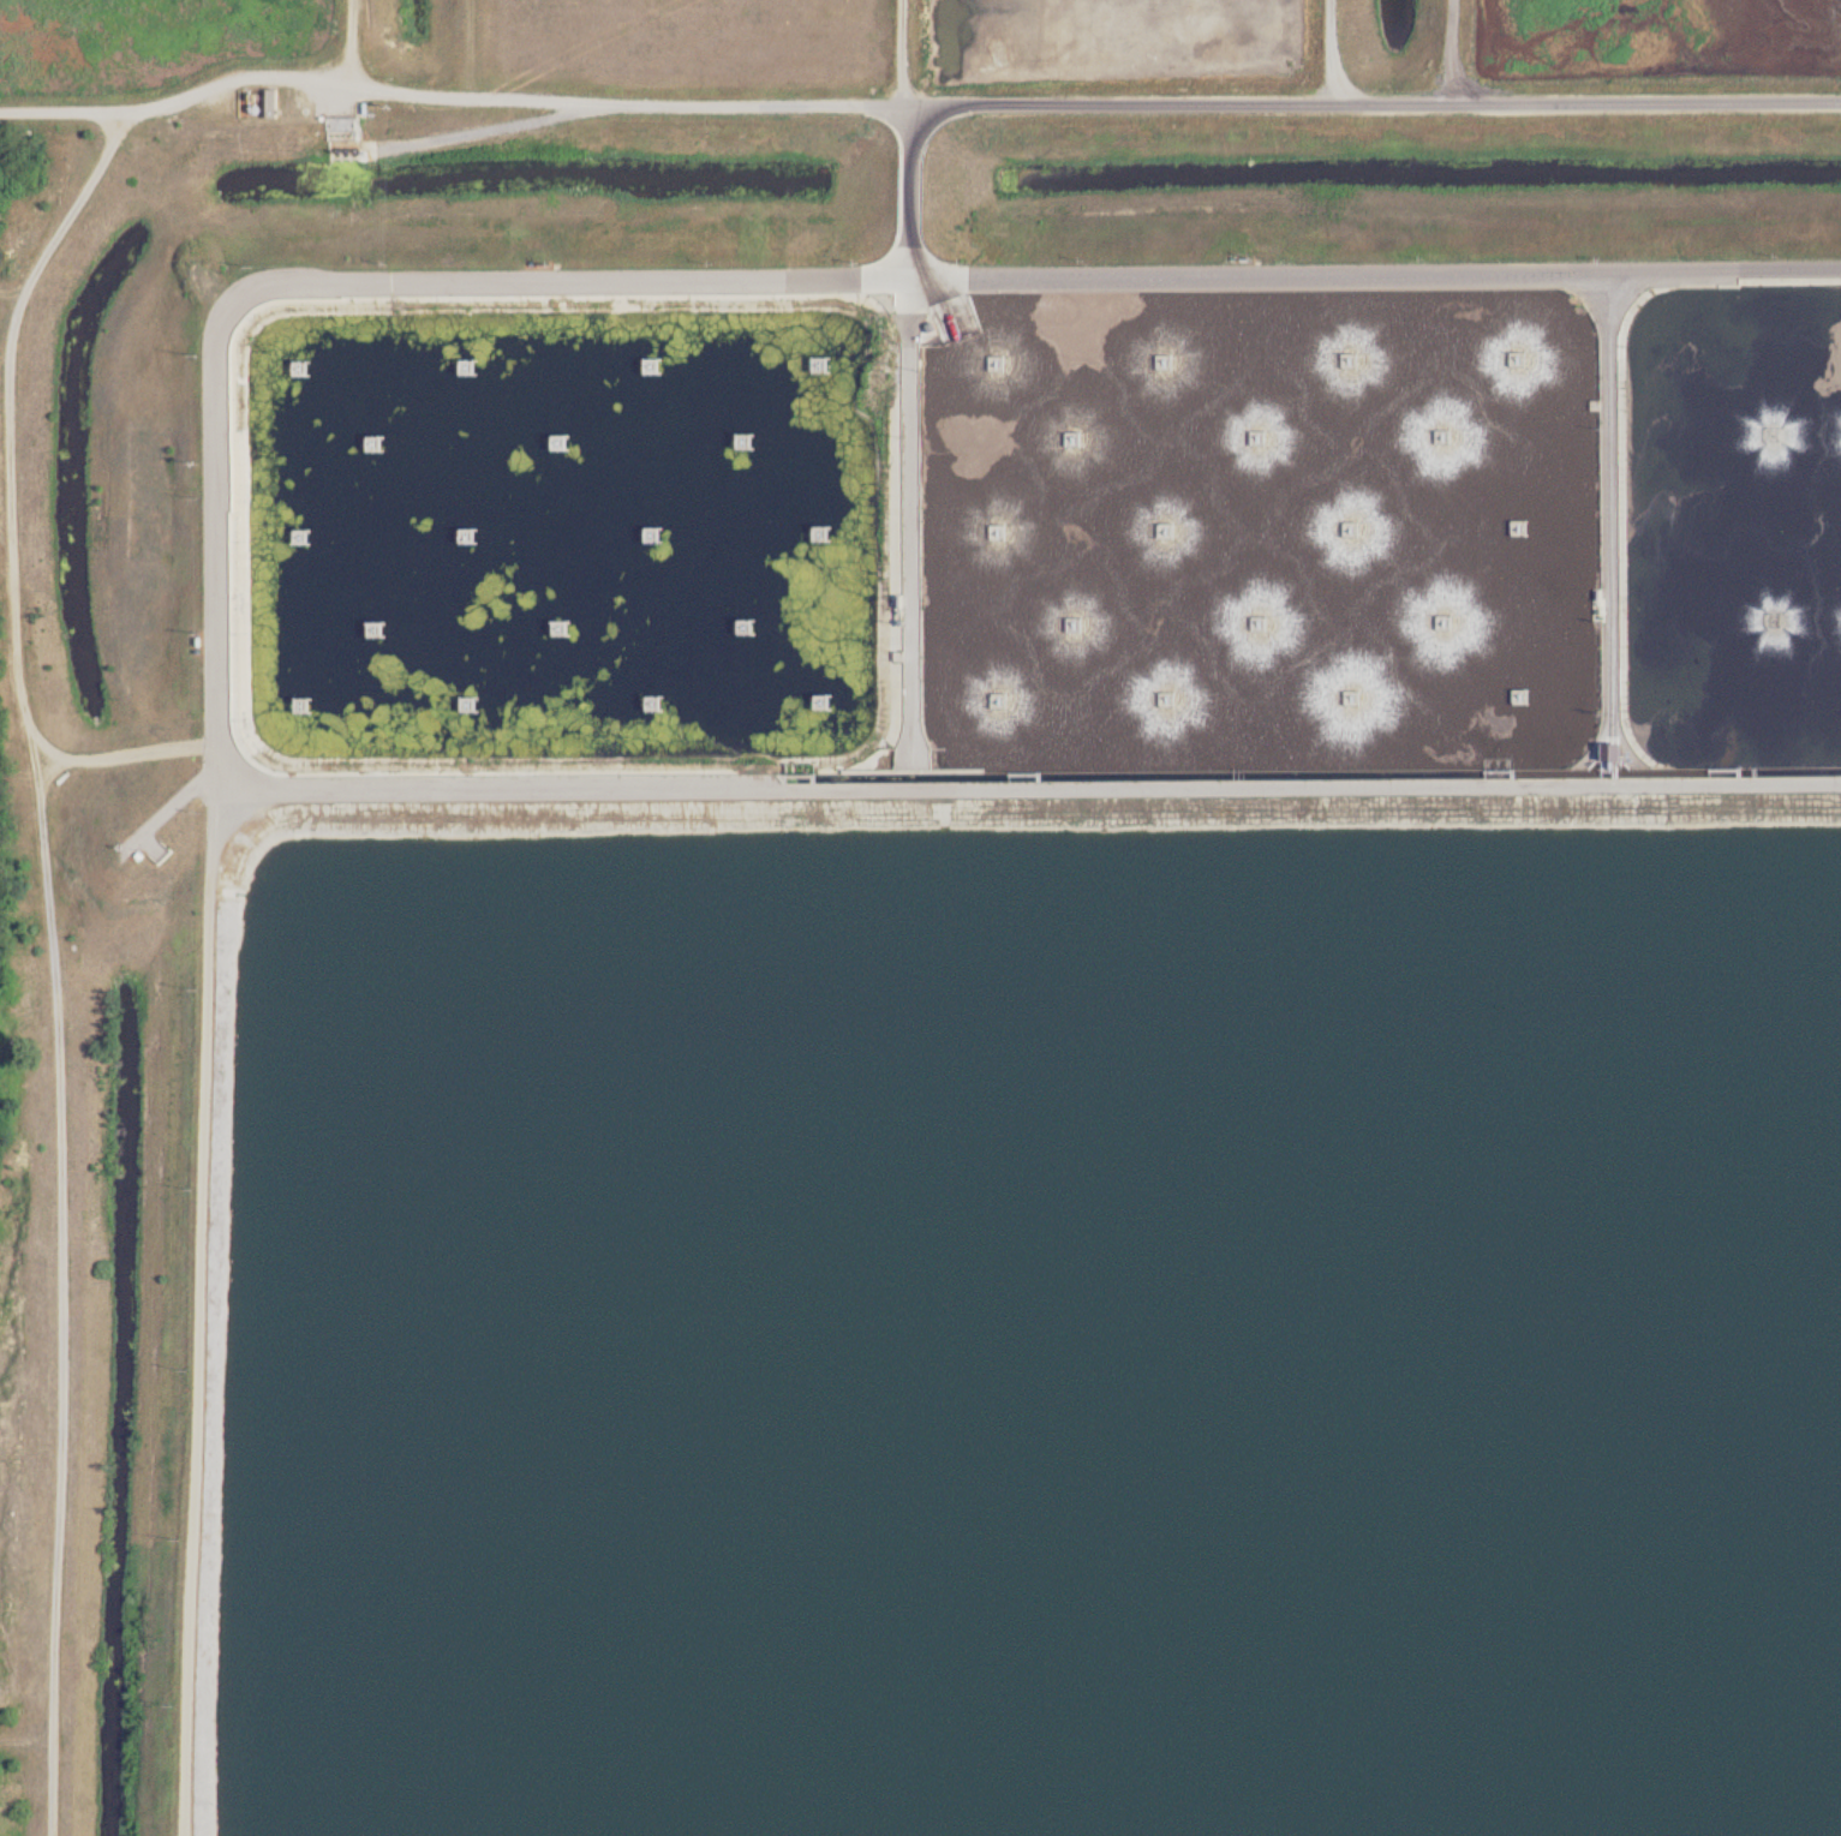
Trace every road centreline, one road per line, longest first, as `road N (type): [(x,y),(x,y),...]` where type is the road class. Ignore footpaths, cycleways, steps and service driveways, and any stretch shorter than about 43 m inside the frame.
road 1 (track): [(191,1835),(219,788)]

